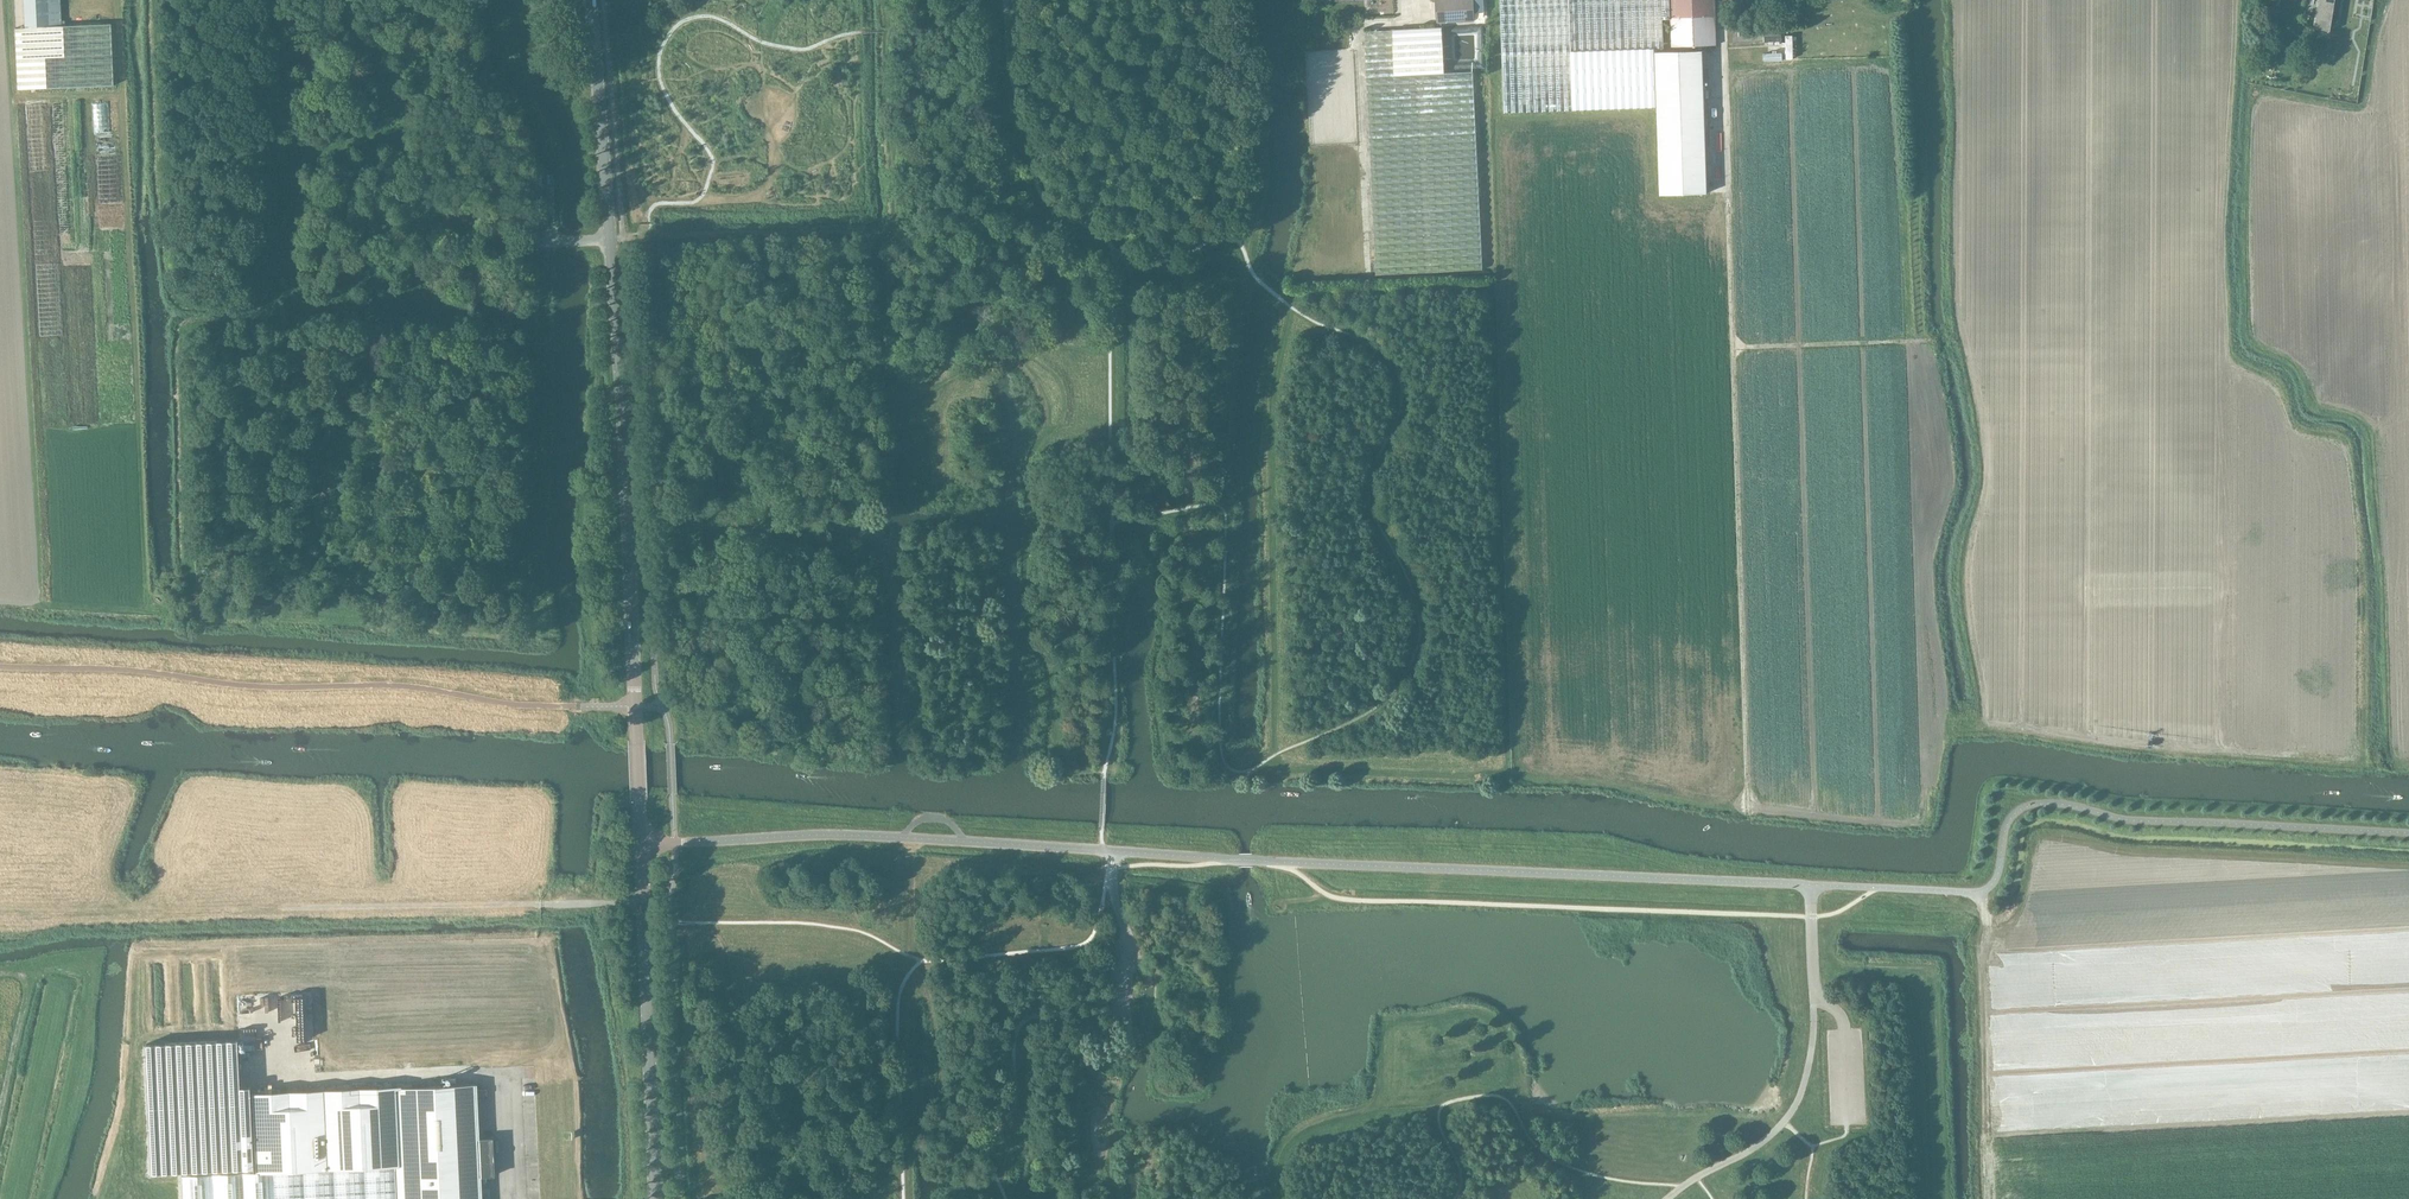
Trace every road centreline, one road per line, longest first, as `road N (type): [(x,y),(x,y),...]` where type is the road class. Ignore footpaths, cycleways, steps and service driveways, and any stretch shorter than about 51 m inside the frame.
road 1 (unclassified): [(640,845),(629,528),(591,0)]
road 2 (track): [(643,903),(276,910),(0,902)]
road 3 (unclassified): [(1810,885),(1252,860)]
road 4 (unclassified): [(1113,851),(858,836),(640,845)]
road 5 (unclassified): [(657,1198),(640,845)]
road 6 (unclassified): [(1980,892),(1810,885)]
road 7 (unclassified): [(1113,851),(1252,860)]

